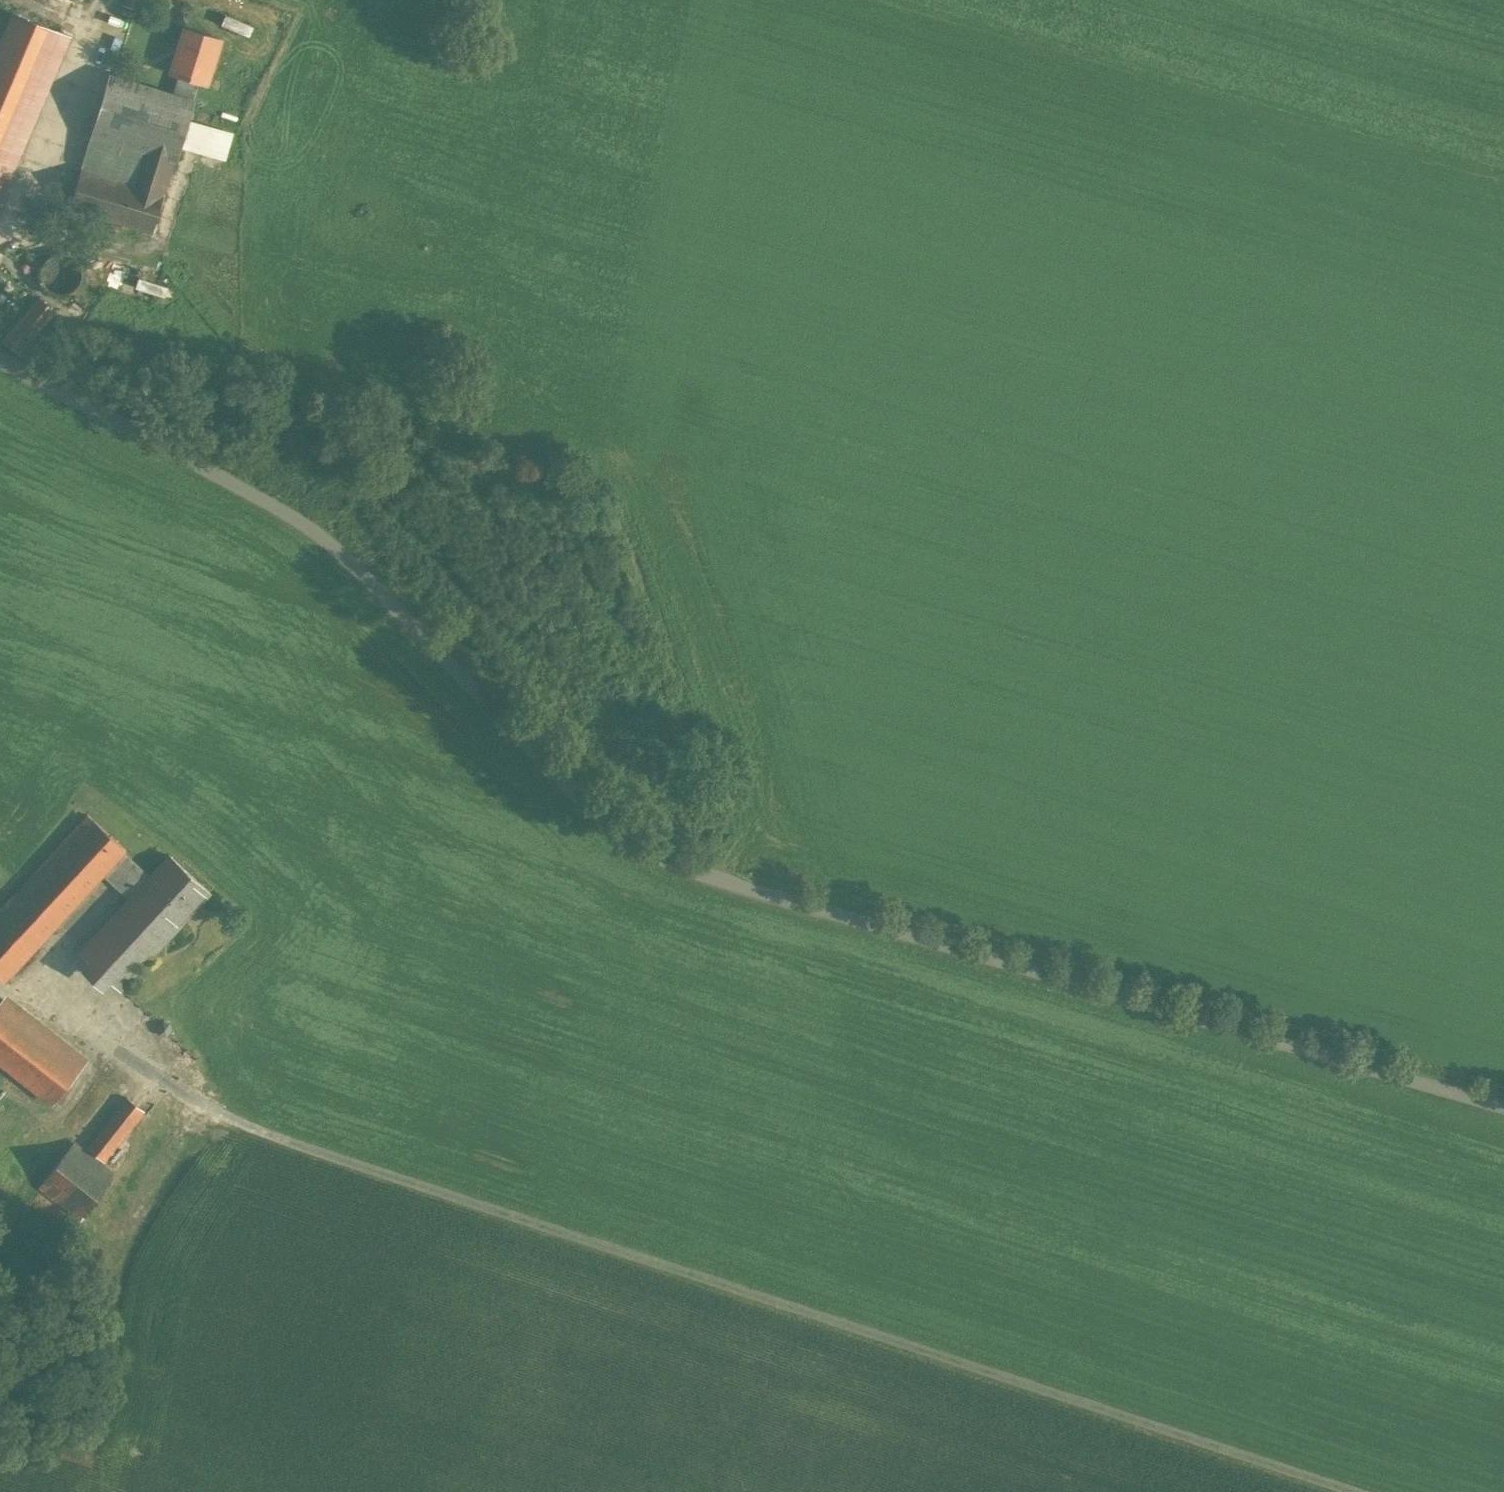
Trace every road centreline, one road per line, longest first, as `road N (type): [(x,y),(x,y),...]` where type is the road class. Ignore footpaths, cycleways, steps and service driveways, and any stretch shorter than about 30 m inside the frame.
road 1 (unclassified): [(1503,1107),(657,858),(604,821),(310,527),(0,358)]
road 2 (unclassified): [(1399,1491),(247,1110),(155,1069),(109,1037)]

